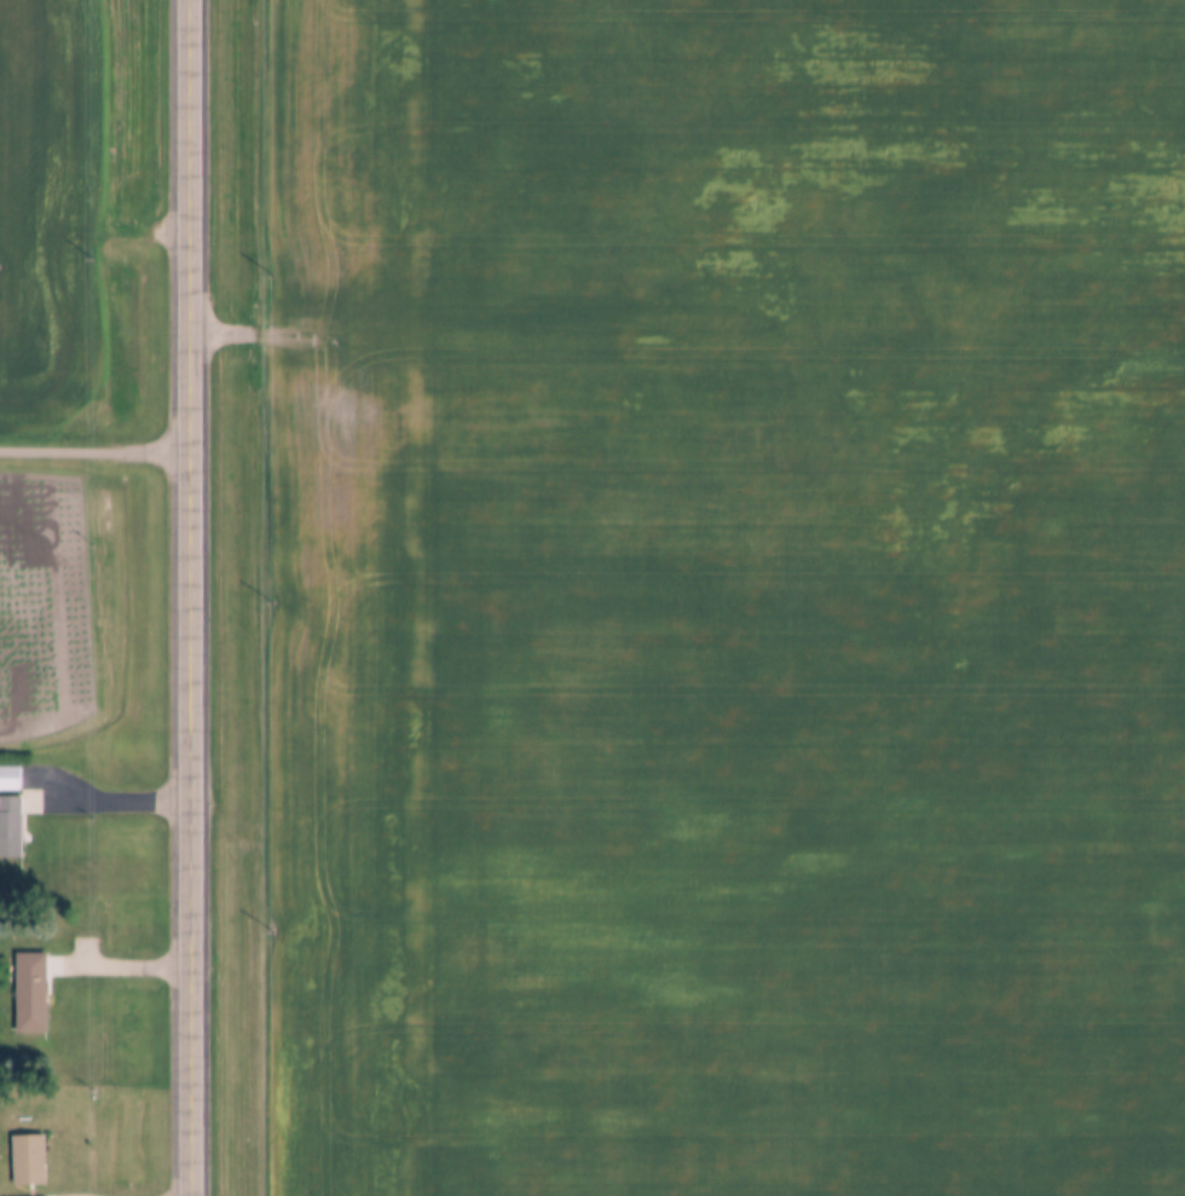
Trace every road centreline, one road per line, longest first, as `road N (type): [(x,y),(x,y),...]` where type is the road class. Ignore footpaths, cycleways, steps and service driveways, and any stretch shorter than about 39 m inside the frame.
road 1 (secondary): [(188,0),(191,1195)]

